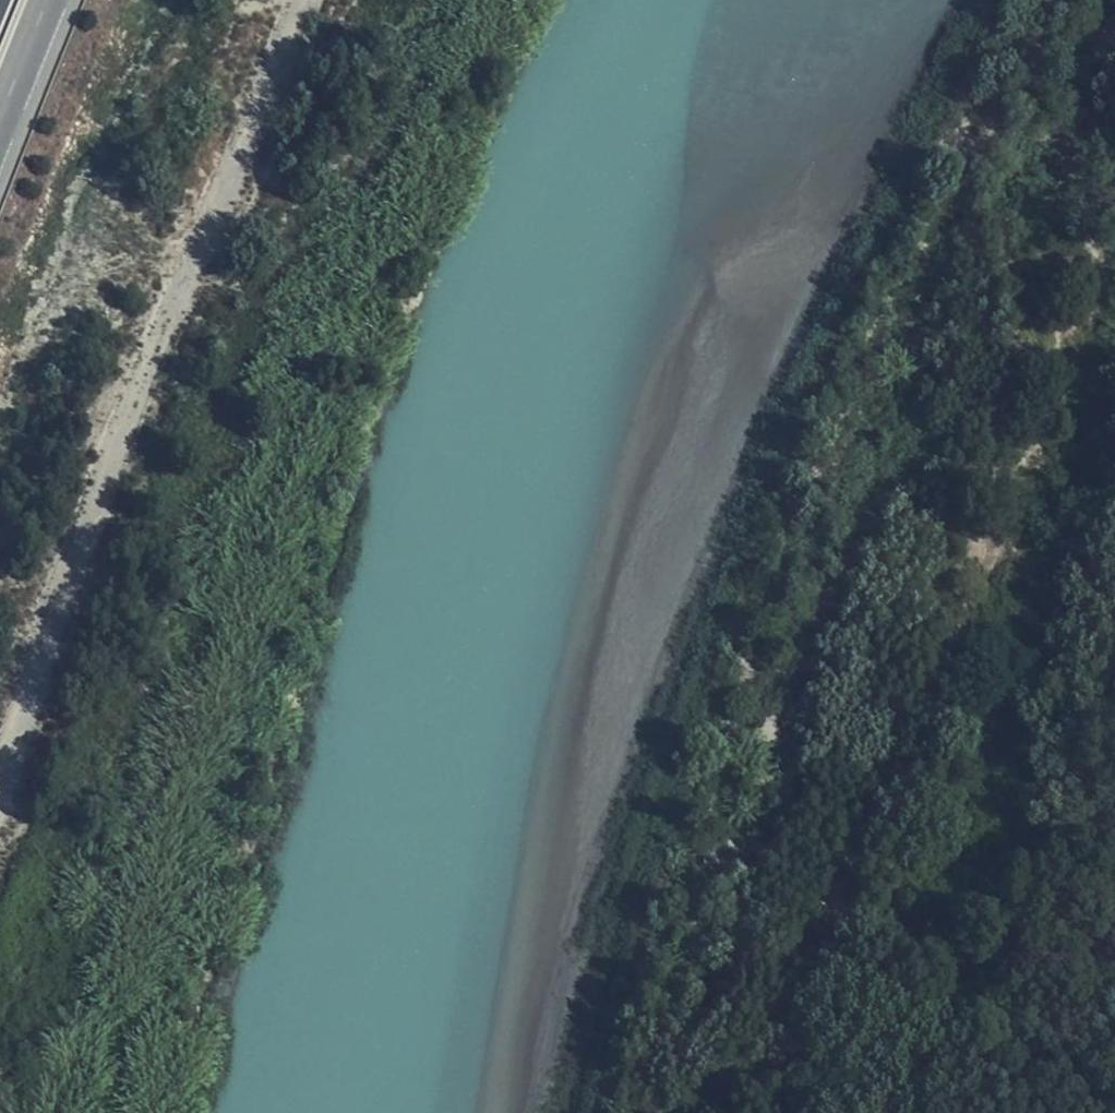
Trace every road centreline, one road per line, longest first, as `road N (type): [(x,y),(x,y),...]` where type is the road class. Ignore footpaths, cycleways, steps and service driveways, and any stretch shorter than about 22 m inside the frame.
road 1 (trunk): [(0,124),(49,0)]

